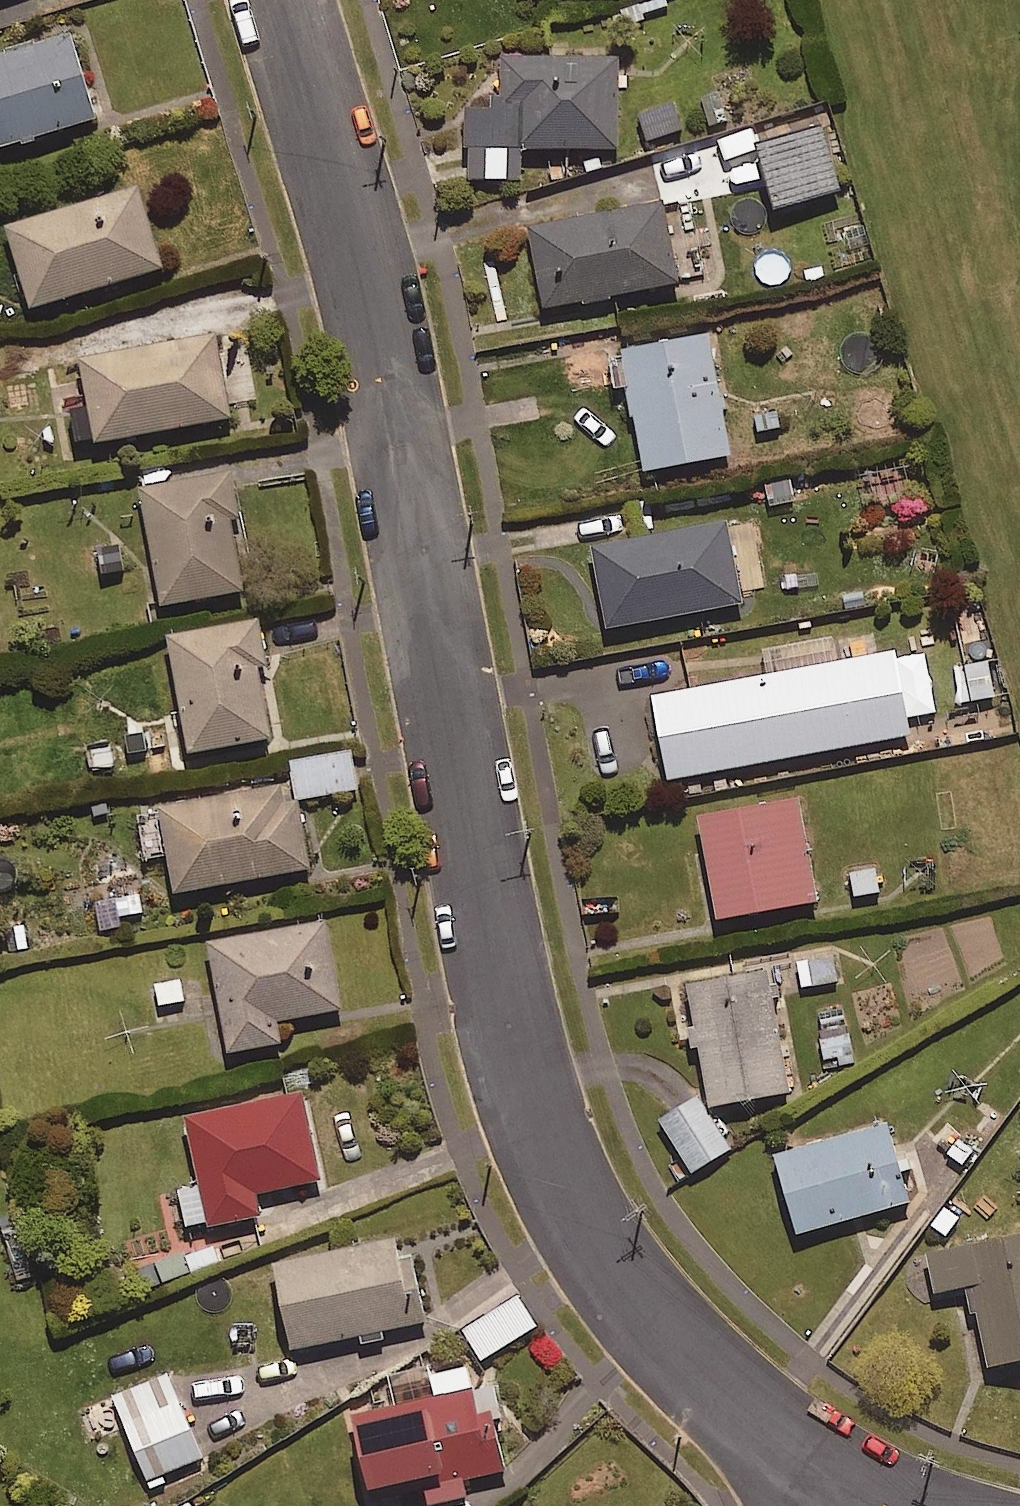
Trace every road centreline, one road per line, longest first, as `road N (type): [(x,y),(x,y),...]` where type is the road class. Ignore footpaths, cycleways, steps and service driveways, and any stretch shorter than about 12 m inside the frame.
road 1 (residential): [(290,0),(407,409),(521,1007),(551,1104),(591,1194),(644,1269),(713,1346),(809,1418),(858,1505)]

